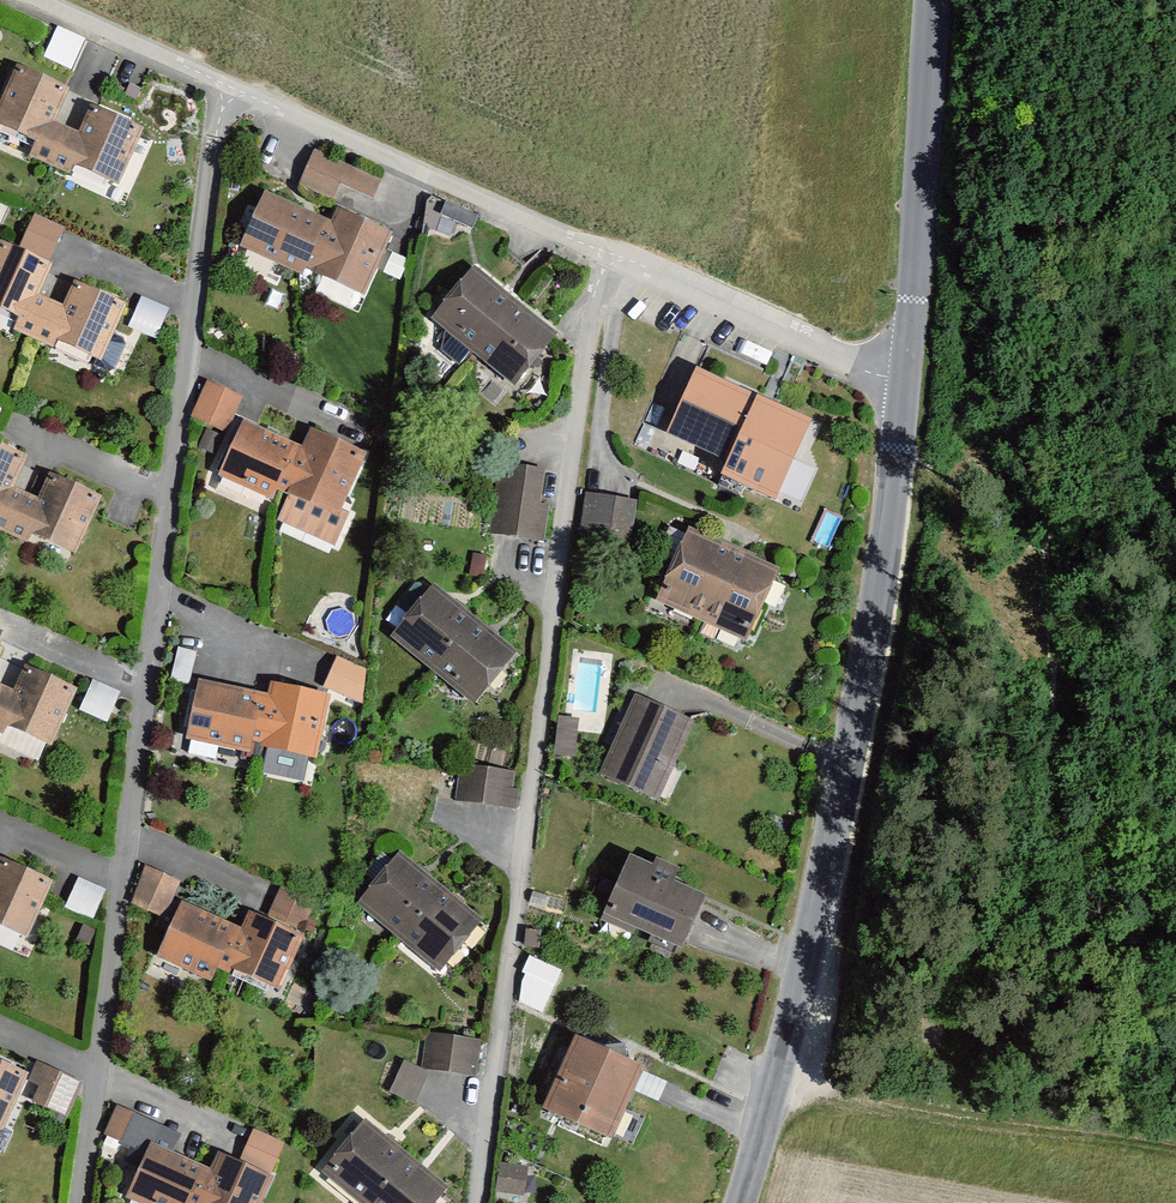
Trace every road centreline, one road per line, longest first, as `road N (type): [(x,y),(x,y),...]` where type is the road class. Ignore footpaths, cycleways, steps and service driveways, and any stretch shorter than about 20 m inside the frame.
road 1 (unclassified): [(74,1202),(172,497),(217,86)]
road 2 (unclassified): [(475,1202),(597,253)]
road 3 (tertiary): [(742,1202),(781,1082),(899,527),(915,387)]
road 4 (residential): [(217,86),(597,253)]
road 5 (tertiary): [(915,387),(938,0)]
road 6 (residential): [(597,253),(915,387)]
road 7 (residential): [(36,0),(217,86)]

